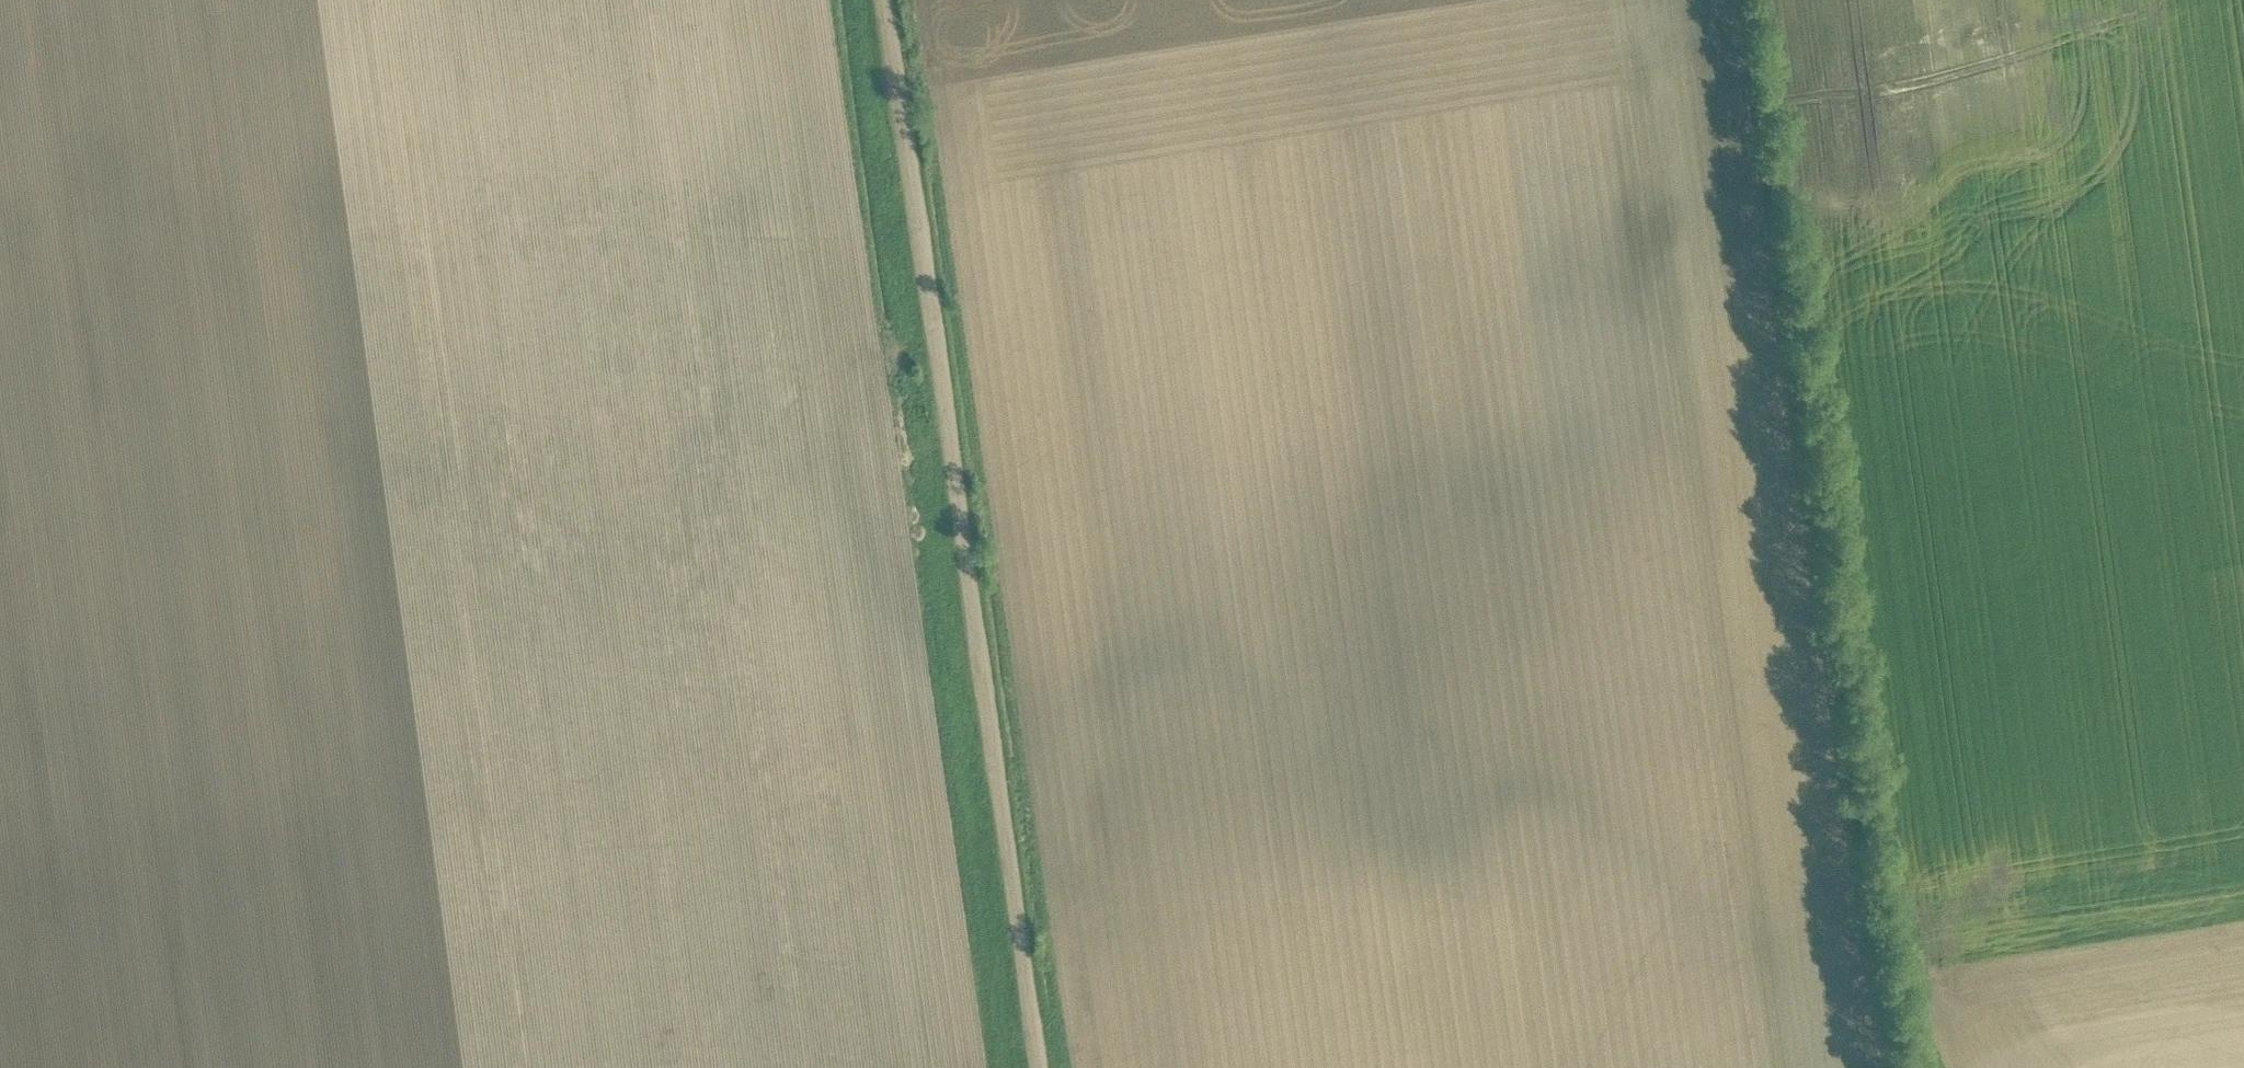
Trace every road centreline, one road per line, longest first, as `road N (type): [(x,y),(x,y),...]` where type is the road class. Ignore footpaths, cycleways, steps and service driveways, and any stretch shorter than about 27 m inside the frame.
road 1 (track): [(888,0),(1039,1067)]

